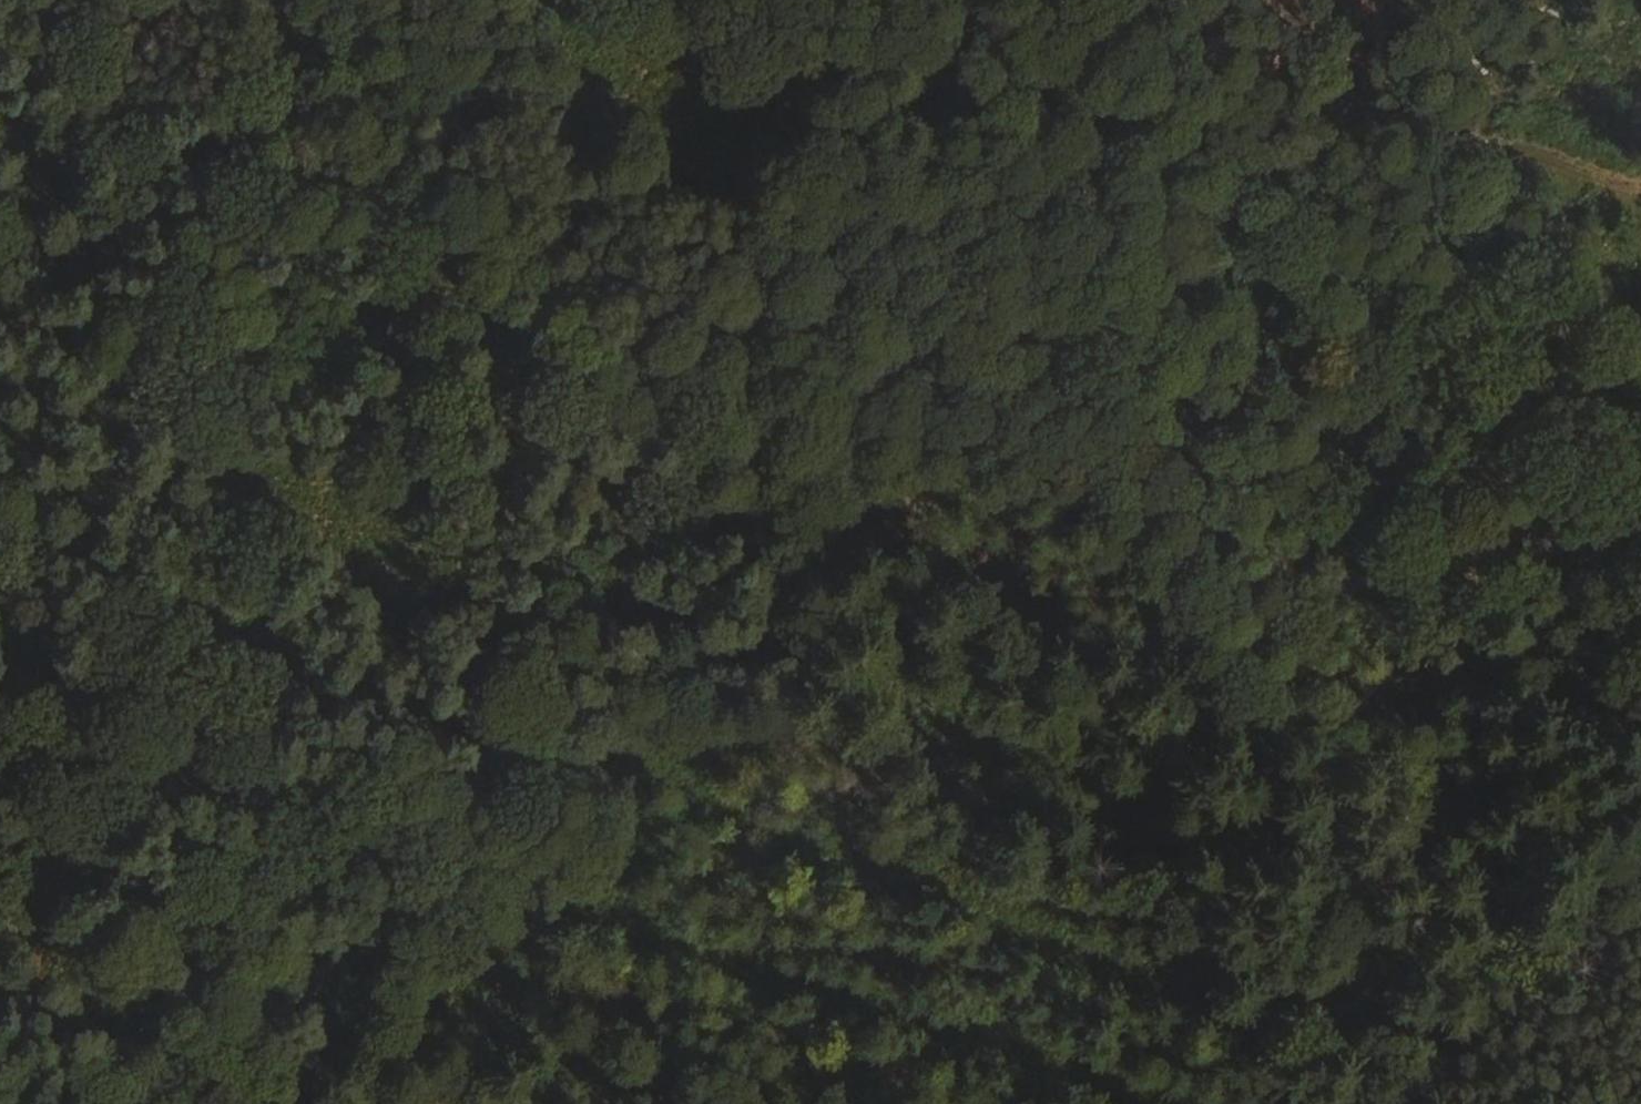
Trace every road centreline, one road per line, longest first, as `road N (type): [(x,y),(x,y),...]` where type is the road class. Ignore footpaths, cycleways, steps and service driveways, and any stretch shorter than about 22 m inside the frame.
road 1 (track): [(1640,200),(1122,0)]

